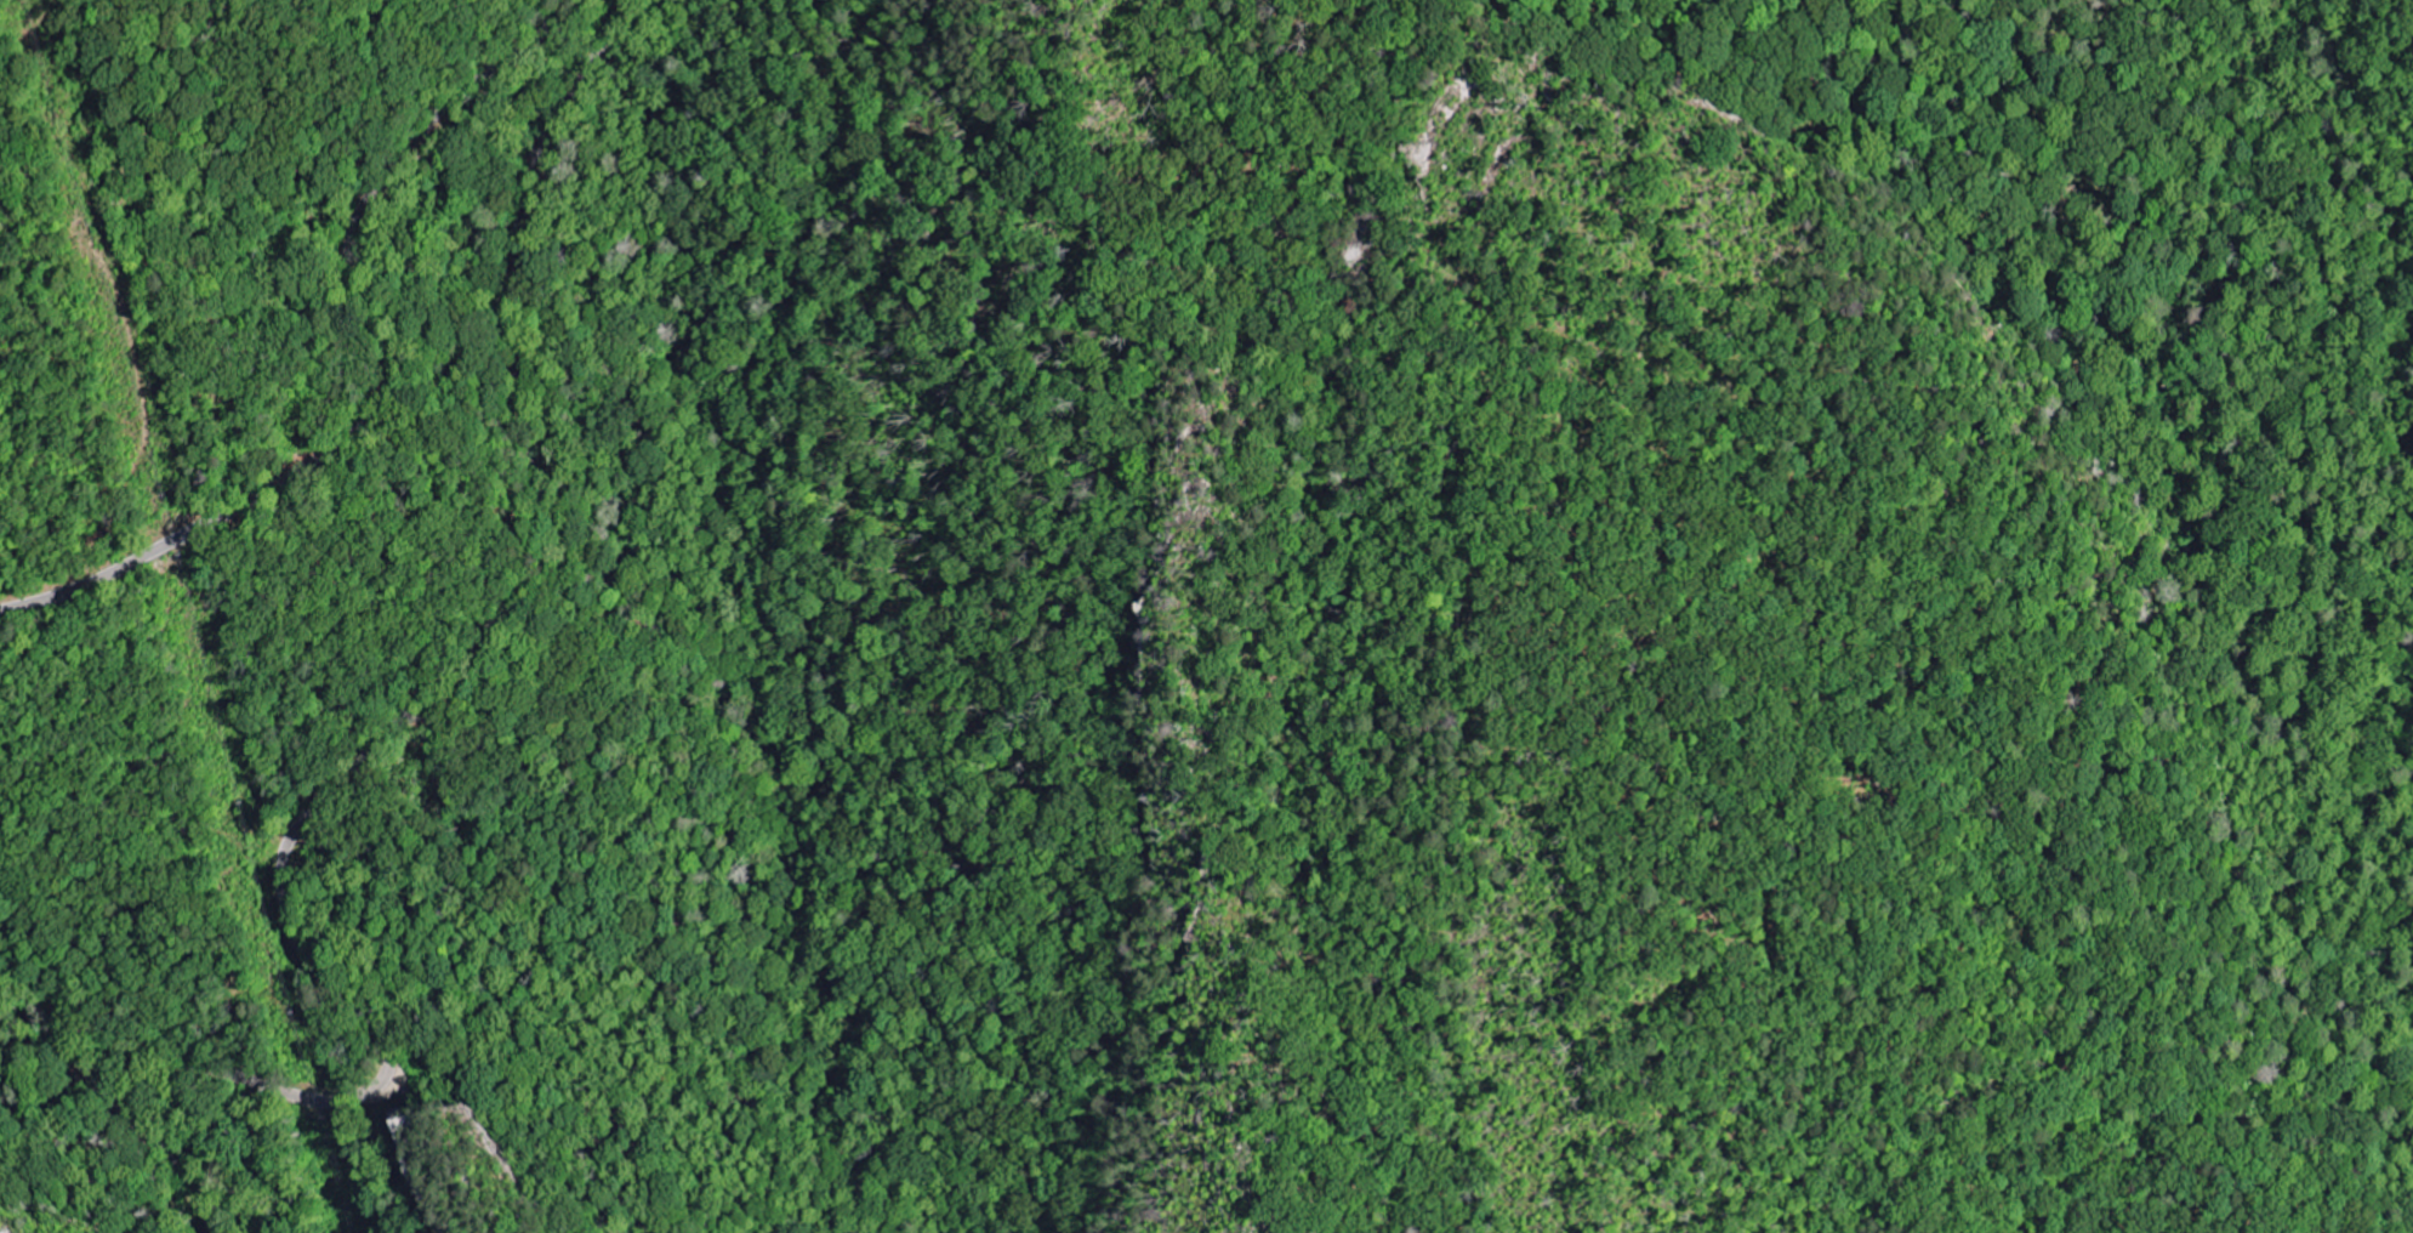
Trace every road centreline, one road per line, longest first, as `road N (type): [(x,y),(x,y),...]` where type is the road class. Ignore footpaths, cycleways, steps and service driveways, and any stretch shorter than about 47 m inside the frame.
road 1 (tertiary): [(250,1232),(221,1155),(142,1072),(135,1033),(147,1022),(171,1027),(269,1086),(320,1100),(369,1092),(391,1069),(382,1029),(320,968),(292,925),(290,846),(416,699),(517,598),(537,559),(545,455),(519,325),(533,187),(545,149),(634,0)]
road 2 (tertiary): [(575,0),(433,118),(362,215),(354,267),(388,342),(393,385),(364,432),(103,580),(0,614)]

